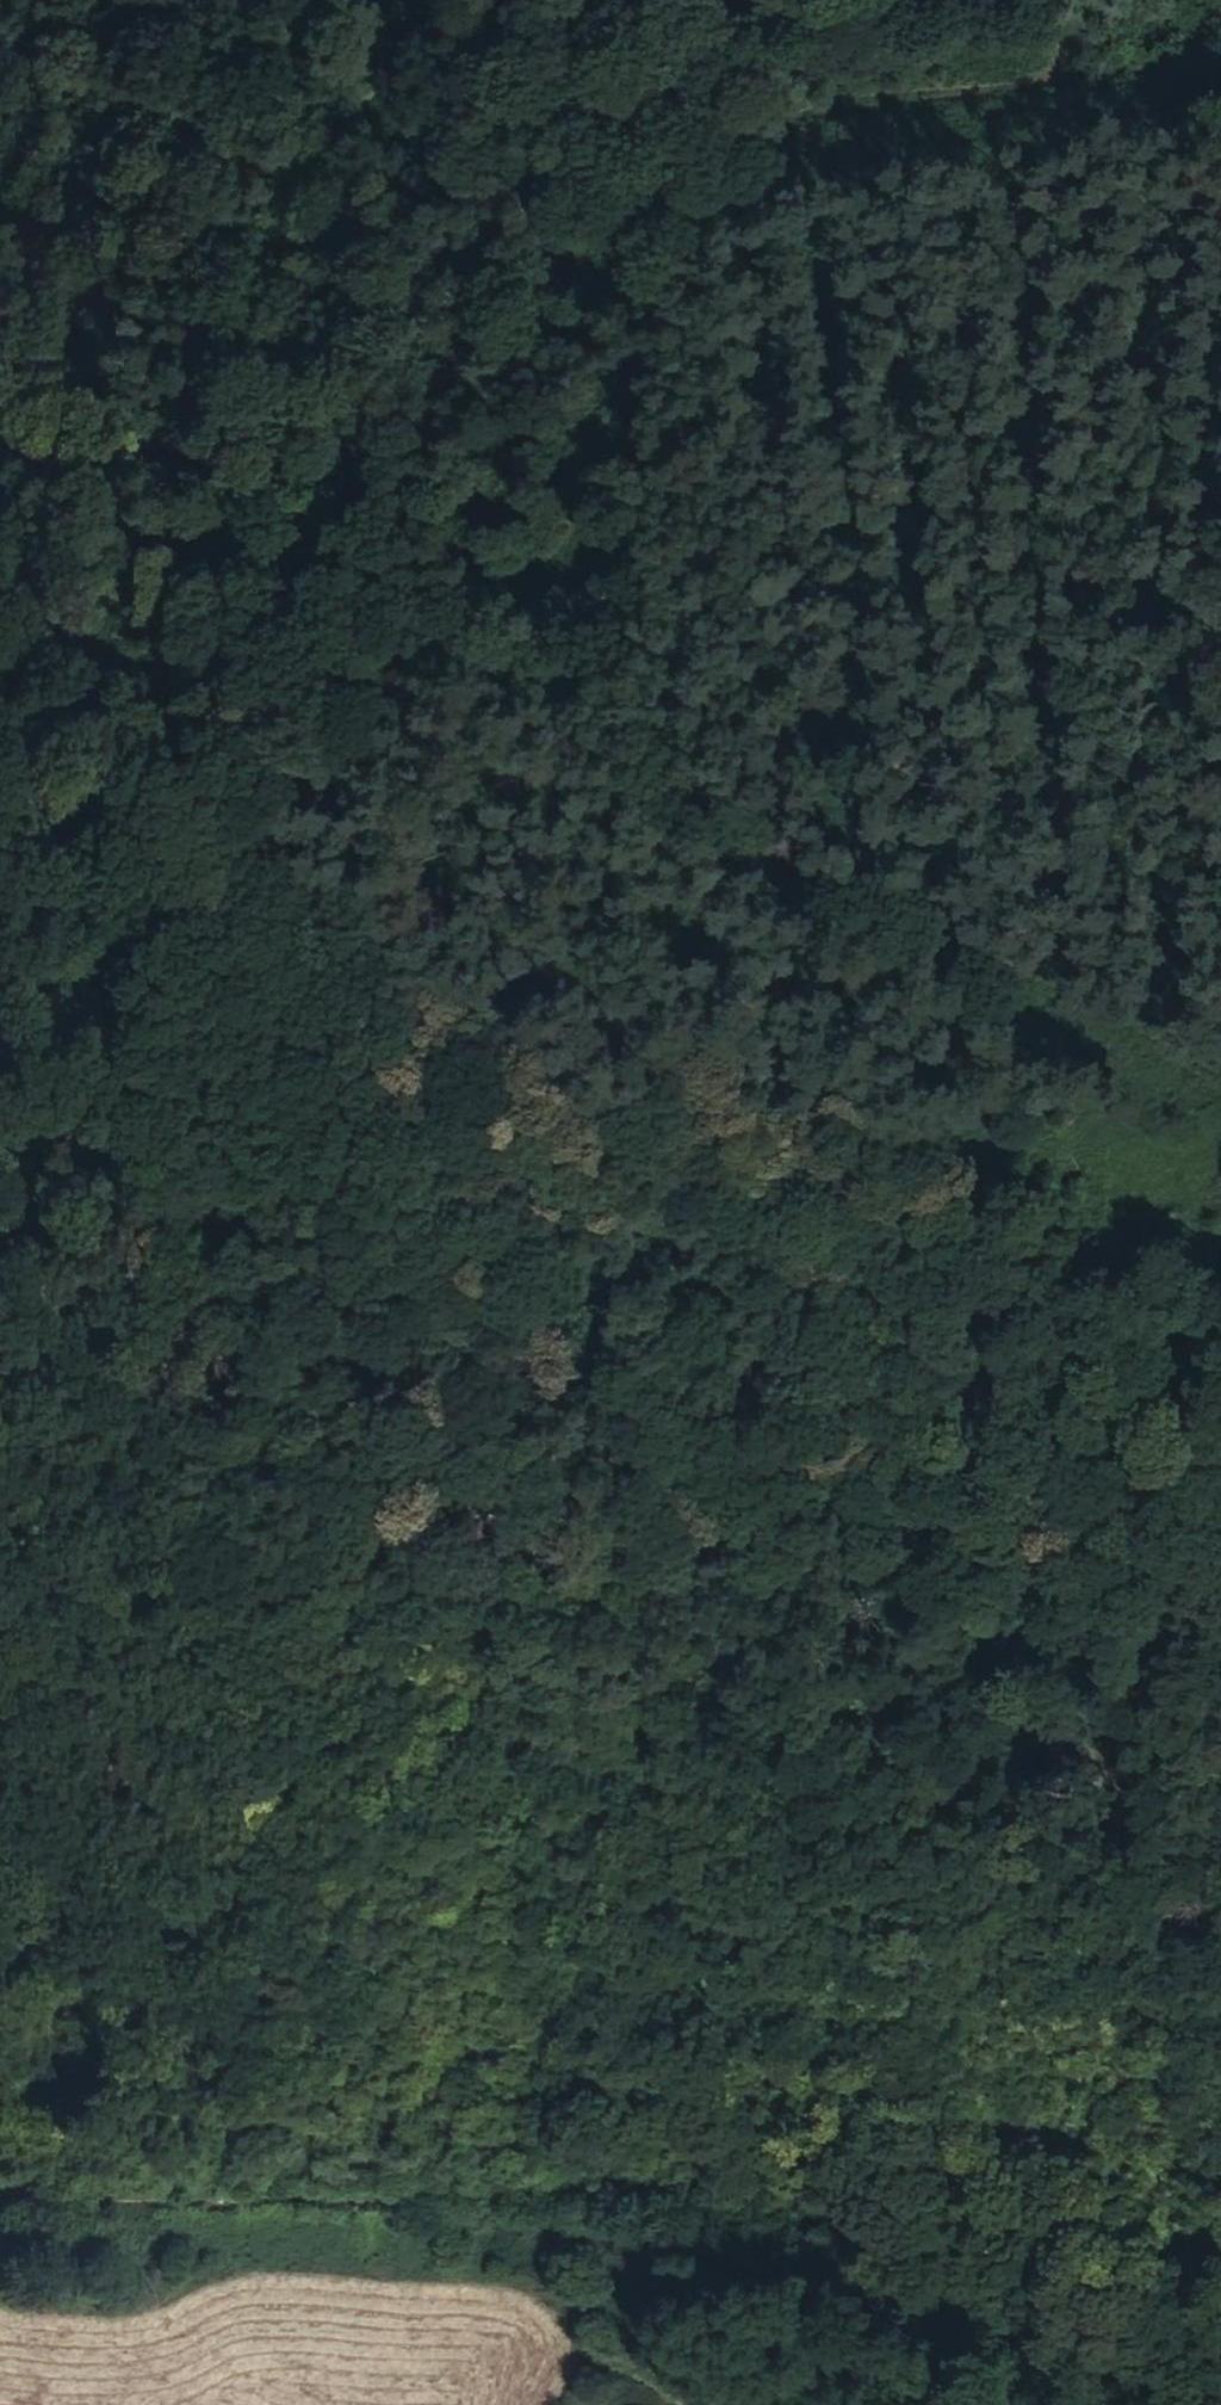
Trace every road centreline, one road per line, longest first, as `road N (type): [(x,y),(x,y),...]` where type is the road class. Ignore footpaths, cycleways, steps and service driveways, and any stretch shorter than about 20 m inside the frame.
road 1 (track): [(1046,108),(1220,87)]

